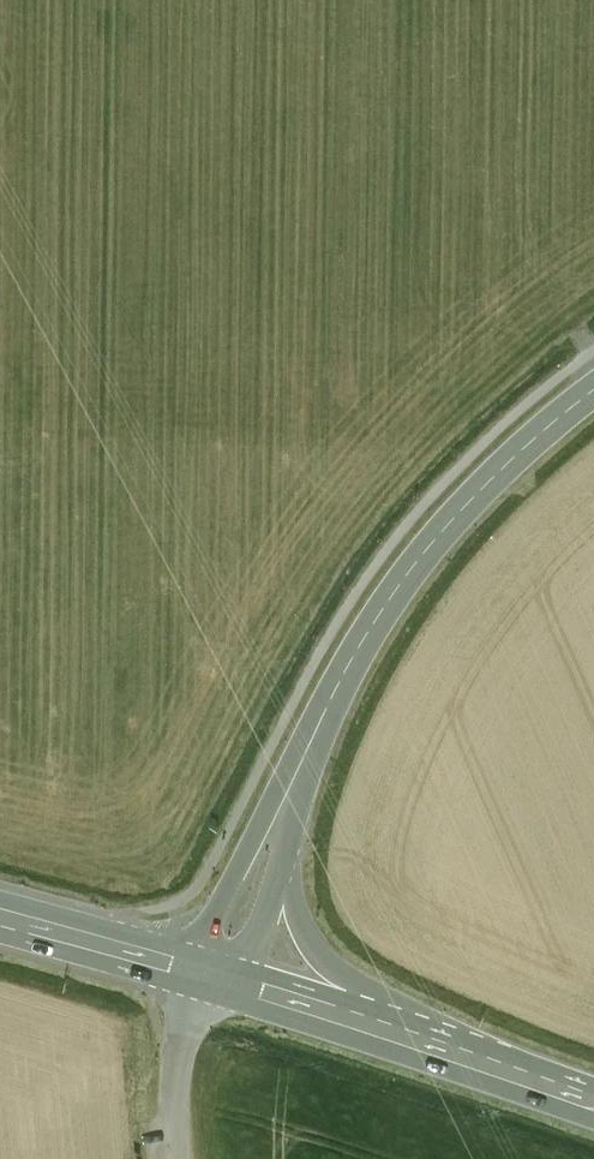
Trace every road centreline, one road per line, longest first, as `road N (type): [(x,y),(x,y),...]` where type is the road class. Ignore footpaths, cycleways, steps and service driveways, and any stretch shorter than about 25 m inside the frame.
road 1 (secondary): [(593,391),(489,484),(413,570),(356,654),(295,779)]
road 2 (secondary): [(375,1025),(593,1097)]
road 3 (secondary): [(295,779),(182,968)]
road 4 (secondary): [(375,1025),(299,917),(290,849)]
road 5 (secondary): [(0,919),(182,968)]
road 6 (unclassified): [(180,1158),(180,1062),(209,976)]
road 7 (secondary): [(240,985),(290,849)]
road 8 (secondary): [(240,985),(375,1025)]

